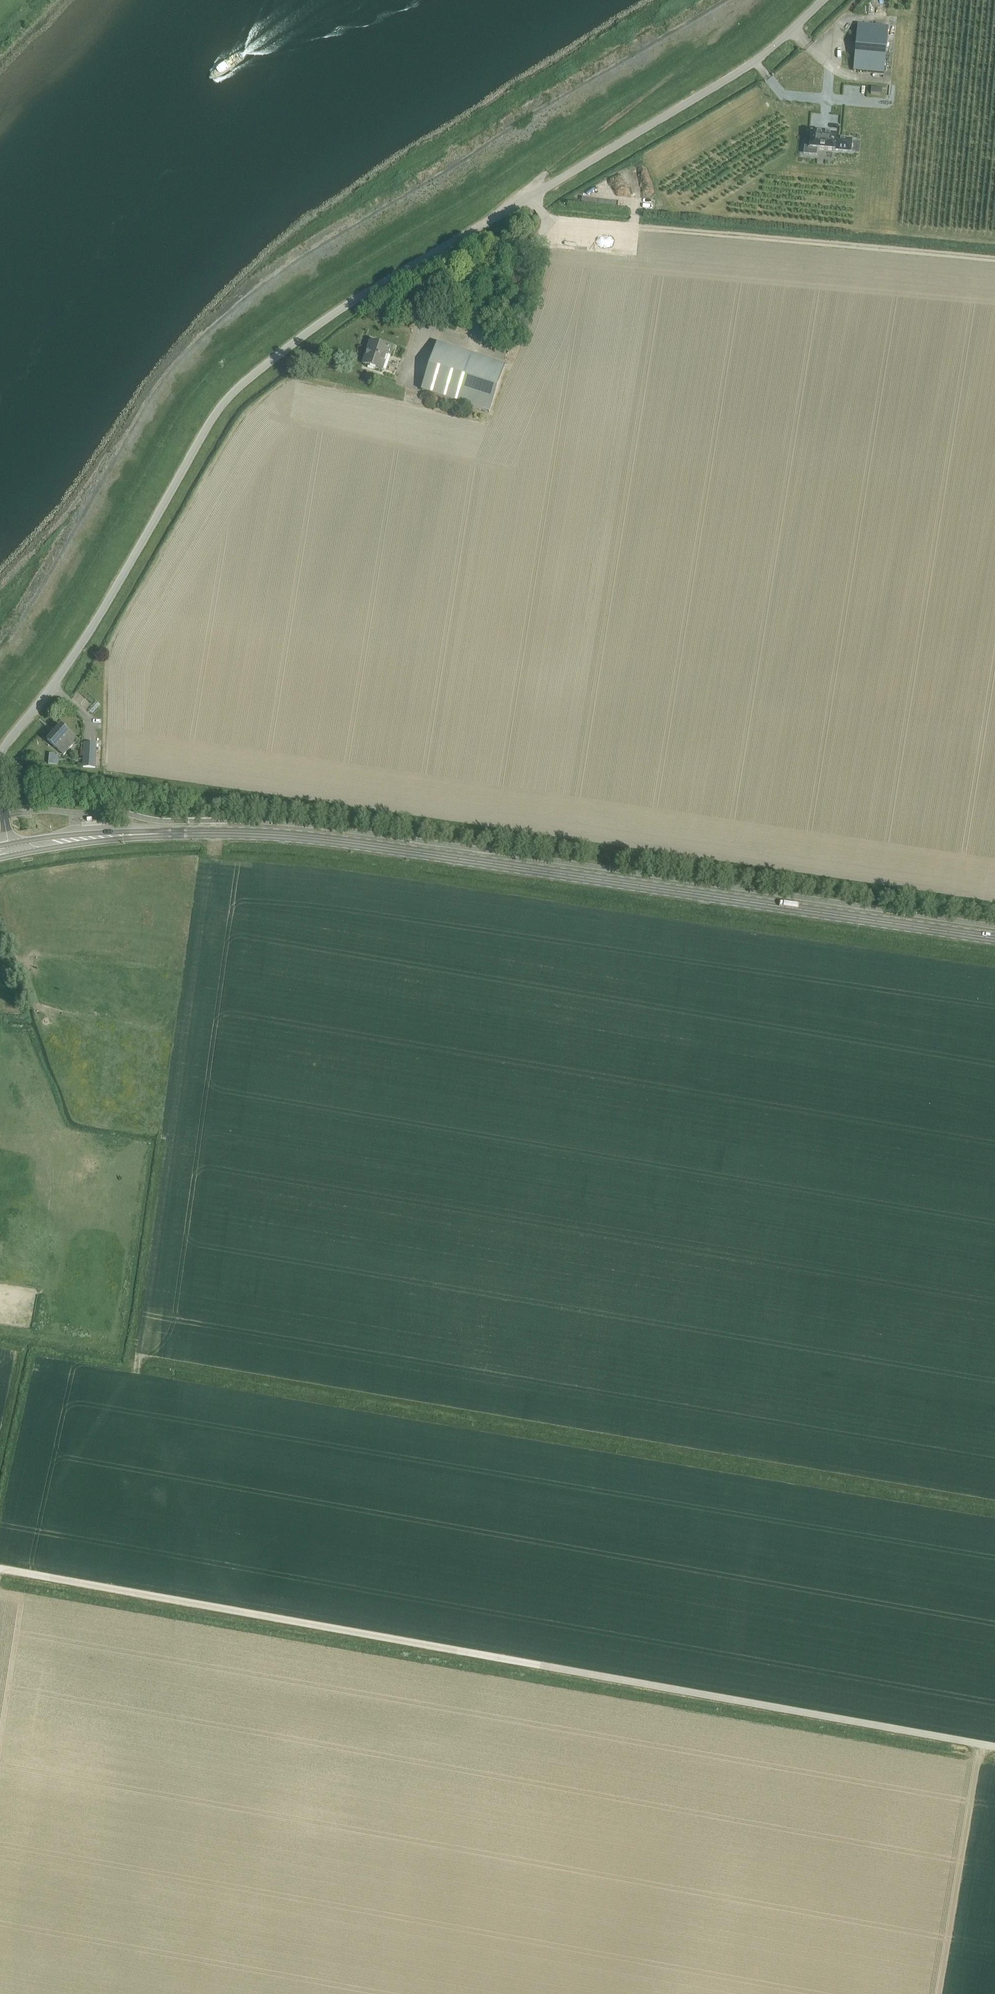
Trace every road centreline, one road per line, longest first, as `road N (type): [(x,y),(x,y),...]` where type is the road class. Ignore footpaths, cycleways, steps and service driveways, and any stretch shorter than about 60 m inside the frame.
road 1 (unclassified): [(0,757),(80,646),(234,393),(384,279),(757,61),(824,0)]
road 2 (track): [(0,1570),(994,1748)]
road 3 (primary): [(994,939),(386,849)]
road 4 (track): [(551,231),(619,225),(994,262)]
road 5 (primary): [(10,851),(215,834),(386,849)]

